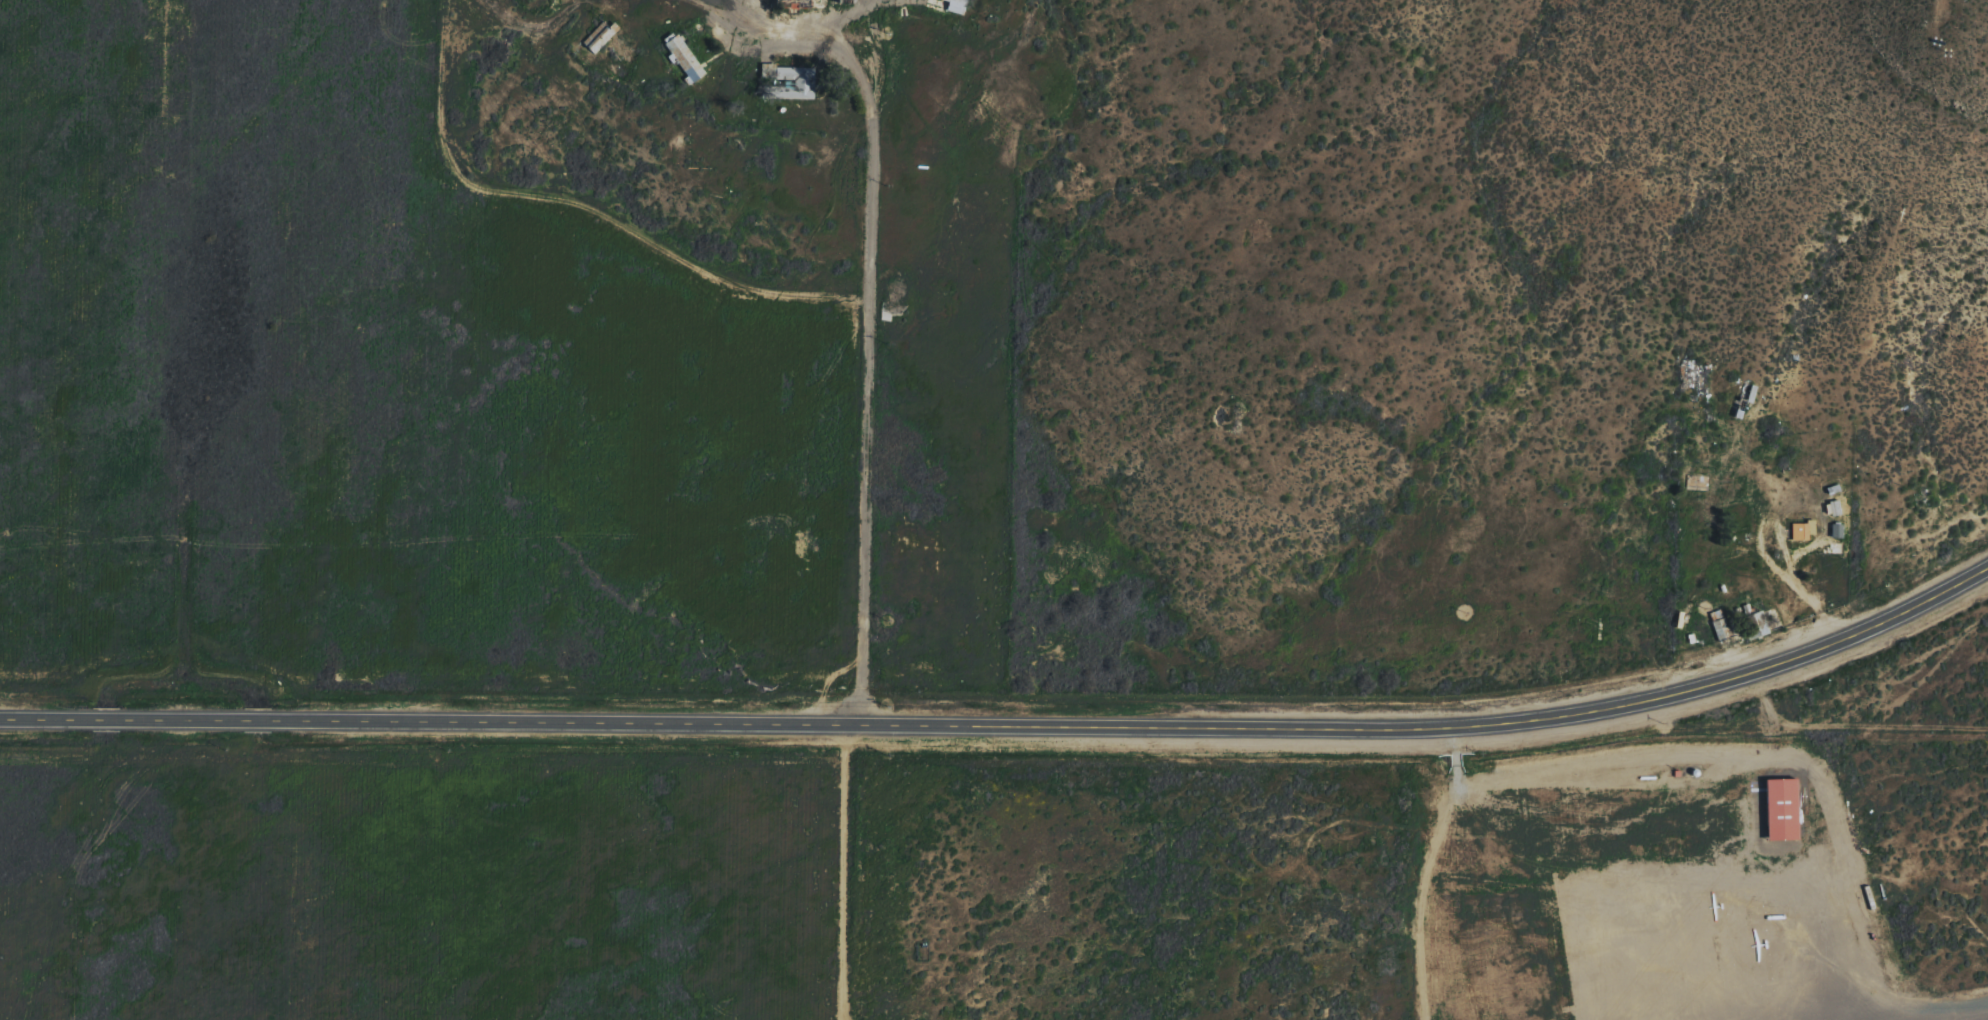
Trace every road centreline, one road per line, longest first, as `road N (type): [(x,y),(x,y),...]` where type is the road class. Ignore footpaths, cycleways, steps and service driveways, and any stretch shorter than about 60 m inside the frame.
road 1 (secondary): [(1987,563),(1752,664),(1637,694),(1453,720),(0,715)]

